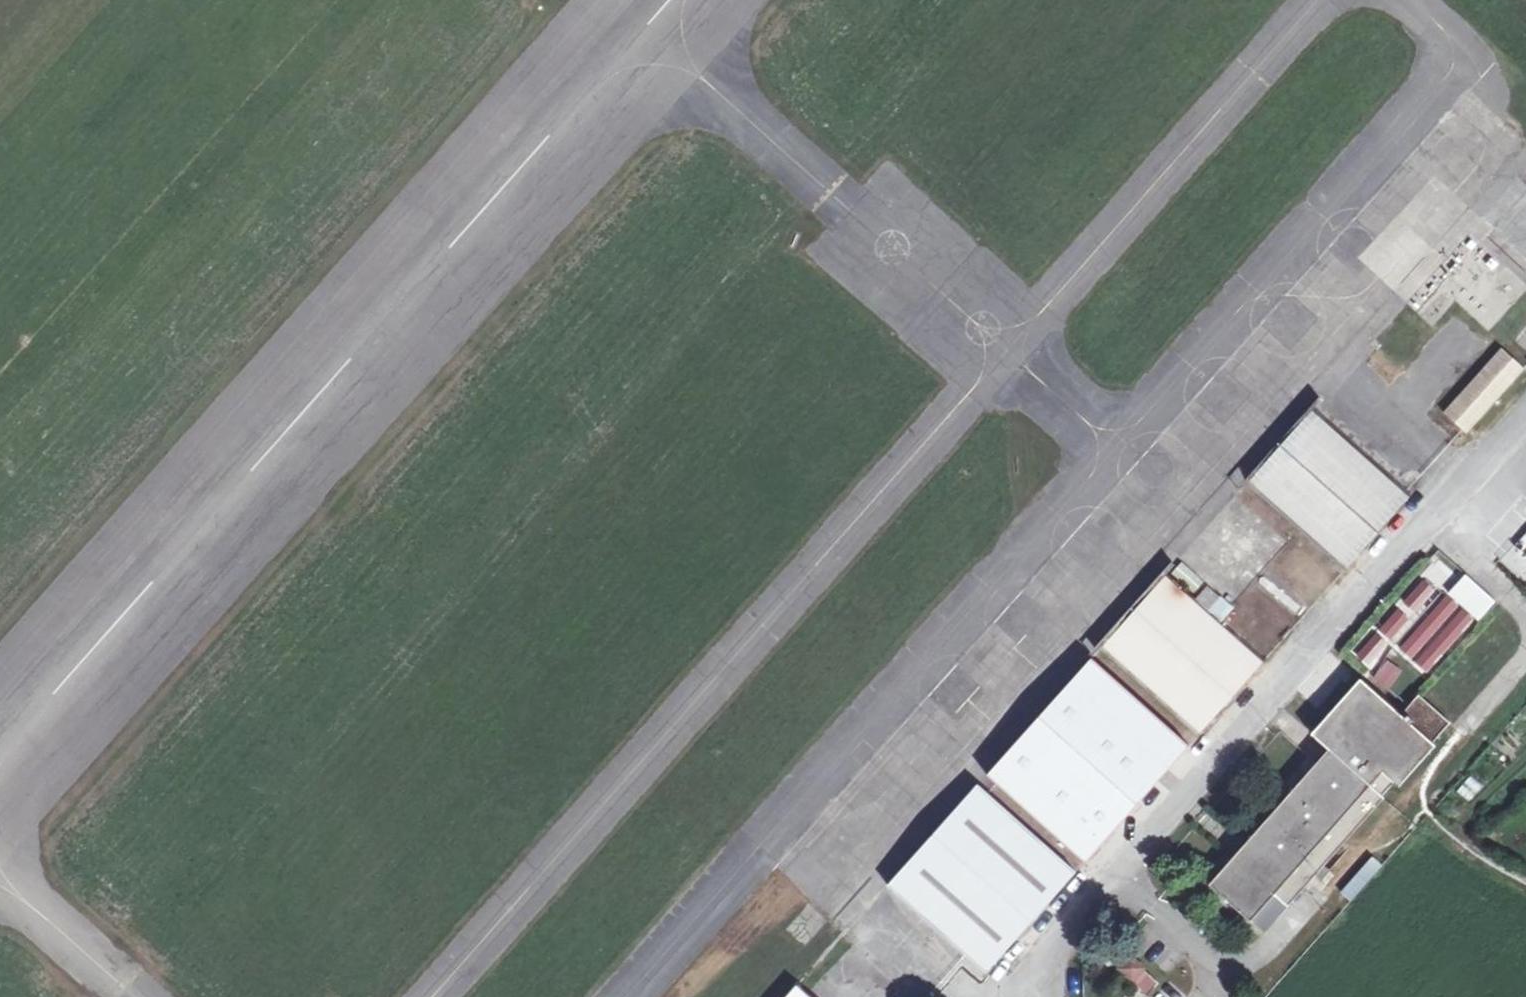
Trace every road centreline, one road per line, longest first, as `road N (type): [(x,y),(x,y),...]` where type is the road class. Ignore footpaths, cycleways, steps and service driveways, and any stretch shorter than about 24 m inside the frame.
road 1 (track): [(1525,888),(1483,865),(1422,809)]

